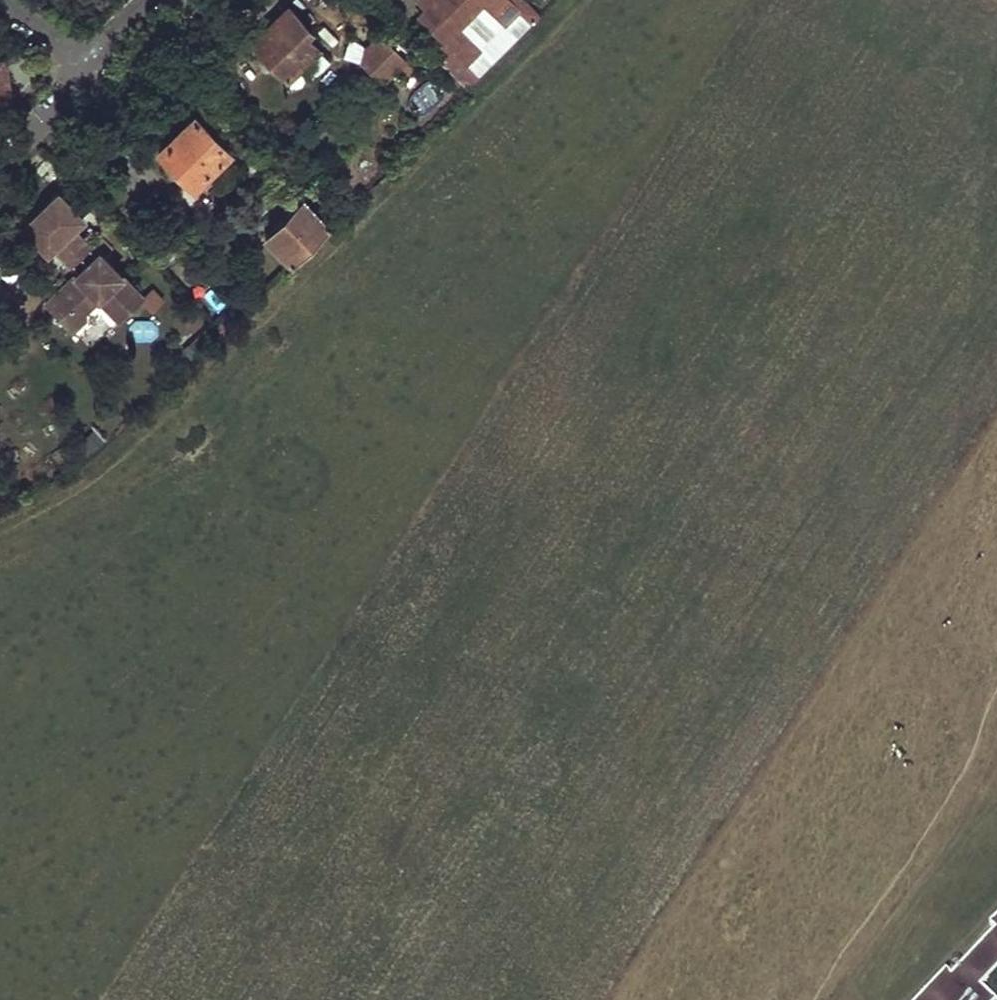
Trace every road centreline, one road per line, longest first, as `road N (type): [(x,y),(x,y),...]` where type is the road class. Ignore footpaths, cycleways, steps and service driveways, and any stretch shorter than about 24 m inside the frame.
road 1 (residential): [(0,156),(86,61)]

